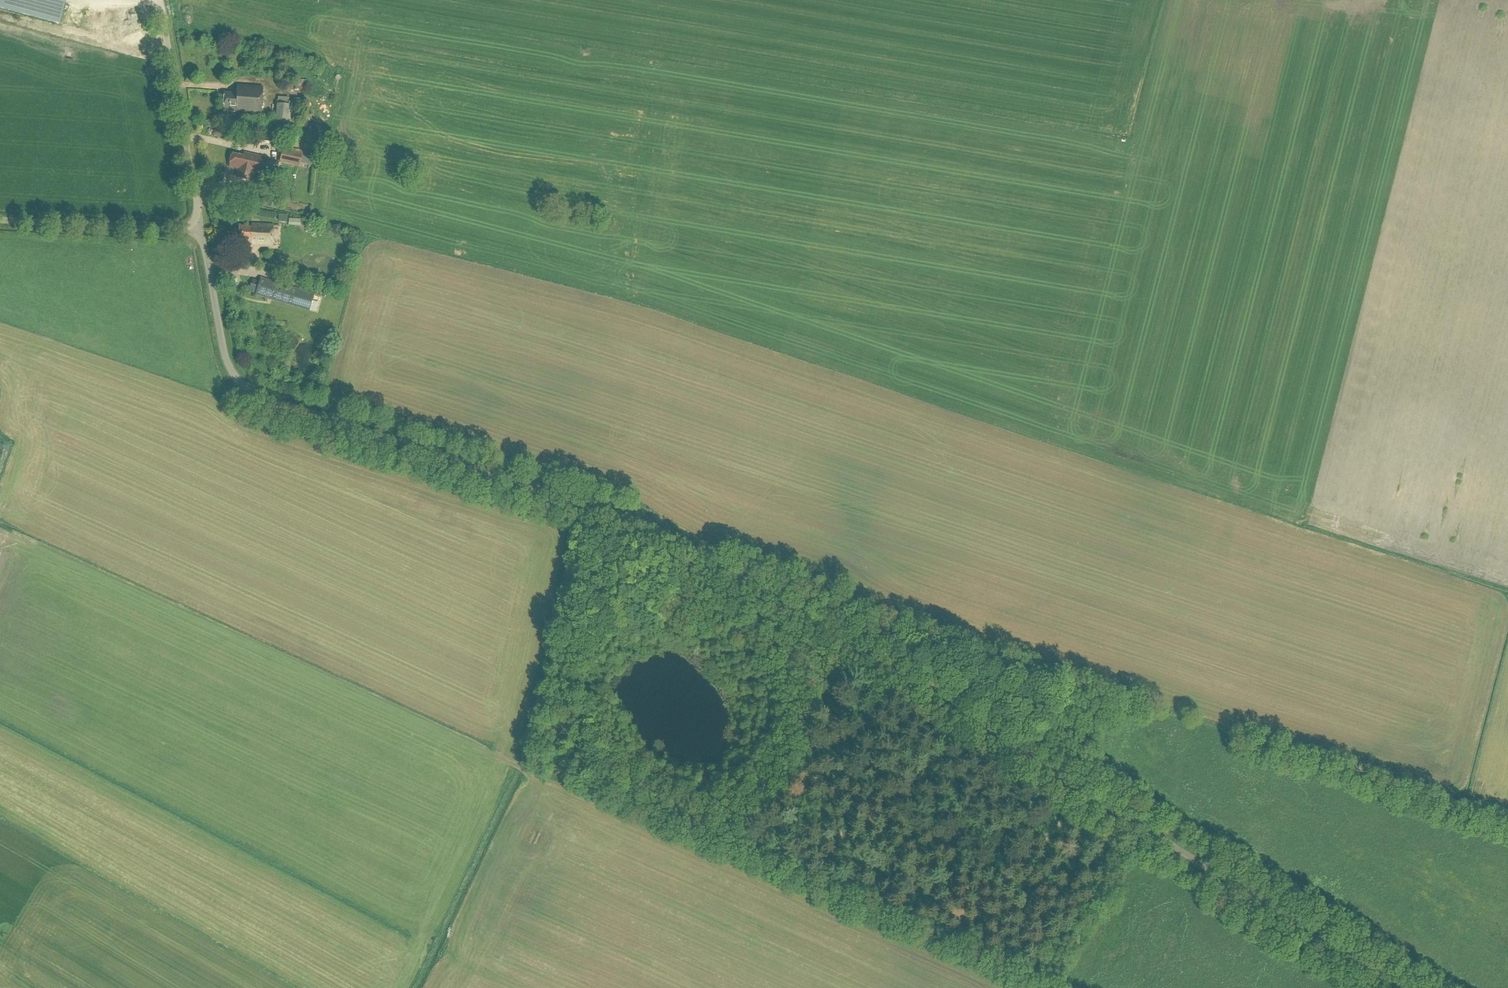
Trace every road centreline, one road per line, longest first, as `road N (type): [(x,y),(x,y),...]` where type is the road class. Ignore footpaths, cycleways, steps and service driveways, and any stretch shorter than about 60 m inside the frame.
road 1 (unclassified): [(1401,987),(637,520),(255,394),(229,366),(202,232)]
road 2 (unclassified): [(202,232),(159,0)]
road 3 (unclassified): [(202,232),(0,220)]

